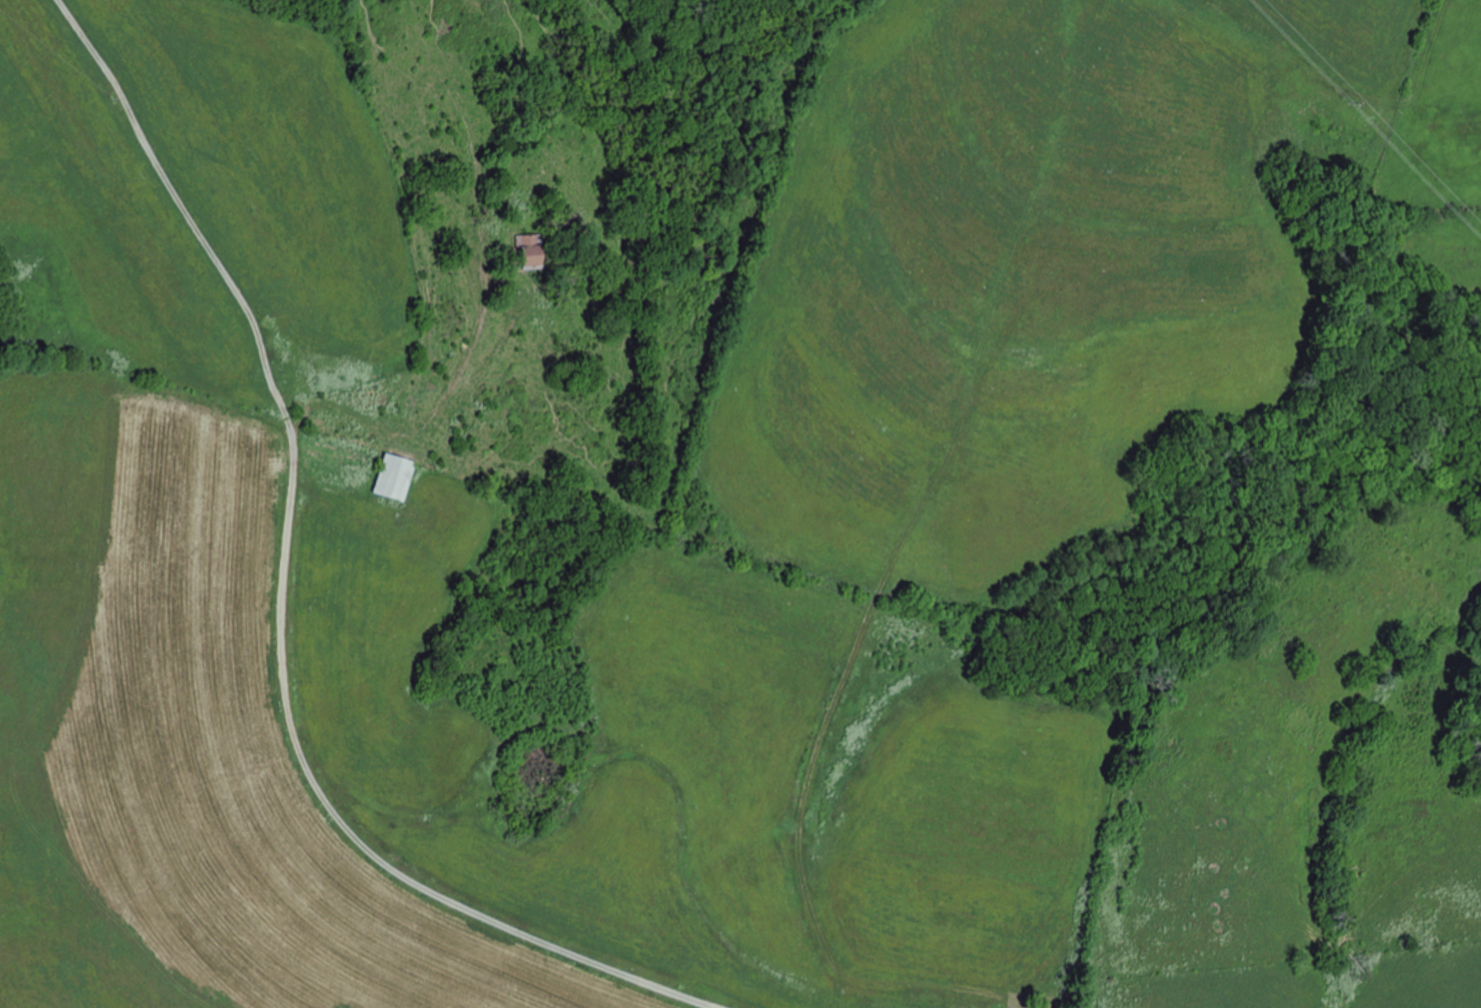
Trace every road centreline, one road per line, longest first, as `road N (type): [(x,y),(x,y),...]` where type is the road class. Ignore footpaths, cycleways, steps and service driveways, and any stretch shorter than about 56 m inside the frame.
road 1 (residential): [(728,1007),(526,949),(453,889),(374,798),(355,484)]
road 2 (residential): [(408,0),(439,241),(357,509)]
road 3 (residential): [(1022,1007),(1051,949),(968,770),(822,632)]
road 4 (residential): [(357,509),(0,279)]

